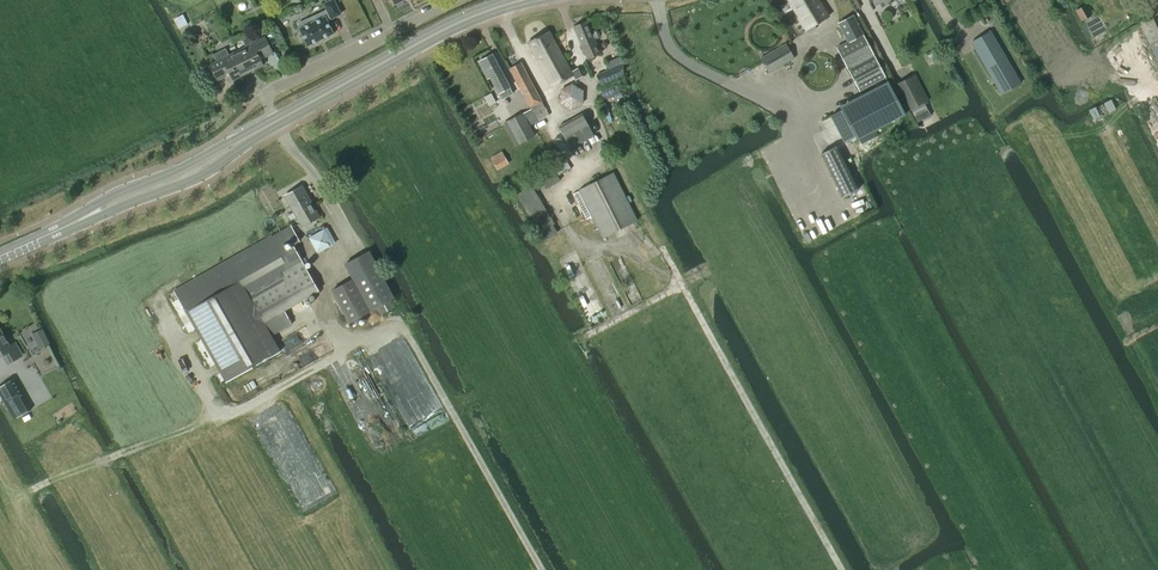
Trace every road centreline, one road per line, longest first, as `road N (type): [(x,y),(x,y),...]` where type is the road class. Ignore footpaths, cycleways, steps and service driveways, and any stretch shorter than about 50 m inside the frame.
road 1 (track): [(506,18),(556,112),(556,143),(579,168),(567,218),(588,247),(619,250),(689,297),(841,569)]
road 2 (track): [(352,238),(324,297),(348,337),(399,320),(543,569)]
road 3 (primary): [(0,257),(192,172),(274,122)]
road 4 (primary): [(274,122),(436,33),(518,0)]
road 5 (residential): [(458,0),(268,94)]

